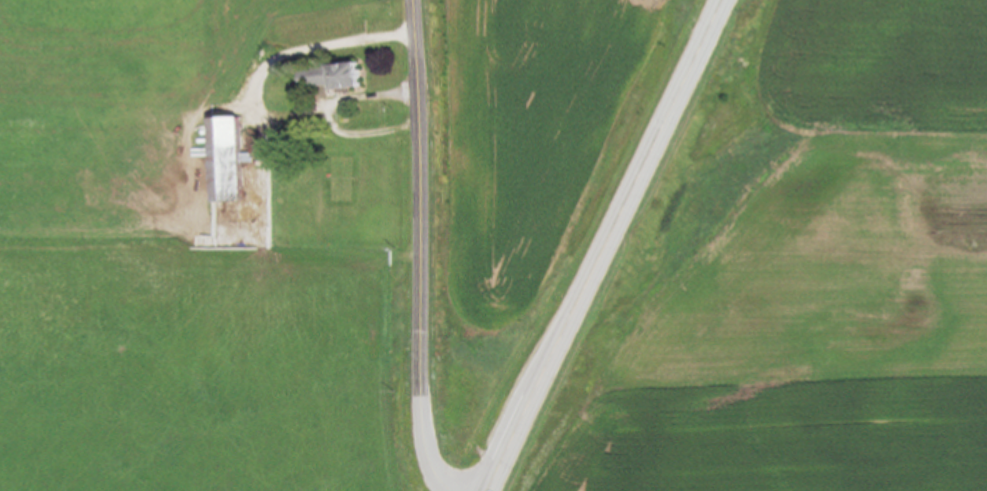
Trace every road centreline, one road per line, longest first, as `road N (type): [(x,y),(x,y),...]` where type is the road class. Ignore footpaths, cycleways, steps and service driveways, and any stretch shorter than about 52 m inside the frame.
road 1 (primary): [(725,0),(489,490)]
road 2 (residential): [(453,490),(440,479),(428,443),(423,387),(418,0)]

